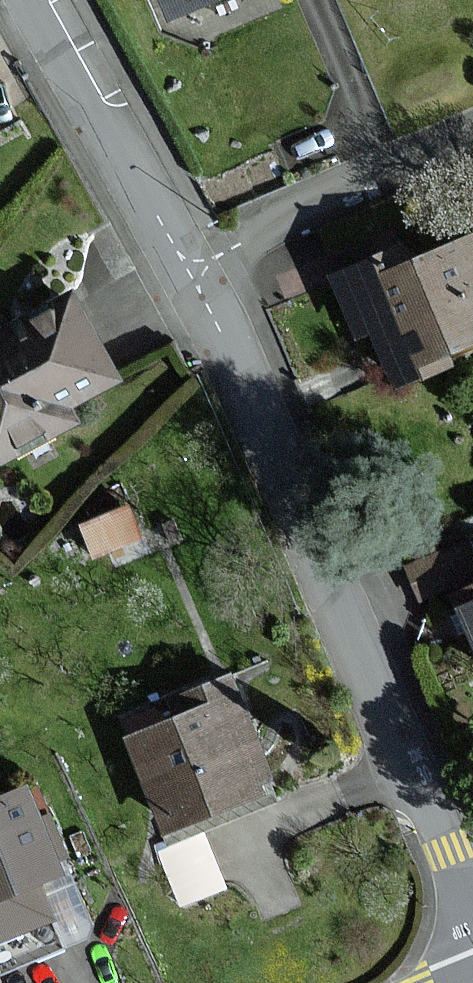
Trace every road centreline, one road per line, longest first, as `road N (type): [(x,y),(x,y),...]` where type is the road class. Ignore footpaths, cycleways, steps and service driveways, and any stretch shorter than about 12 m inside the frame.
road 1 (residential): [(190,260),(235,343),(472,917)]
road 2 (residential): [(190,260),(472,137)]
road 3 (residential): [(46,0),(190,260)]

